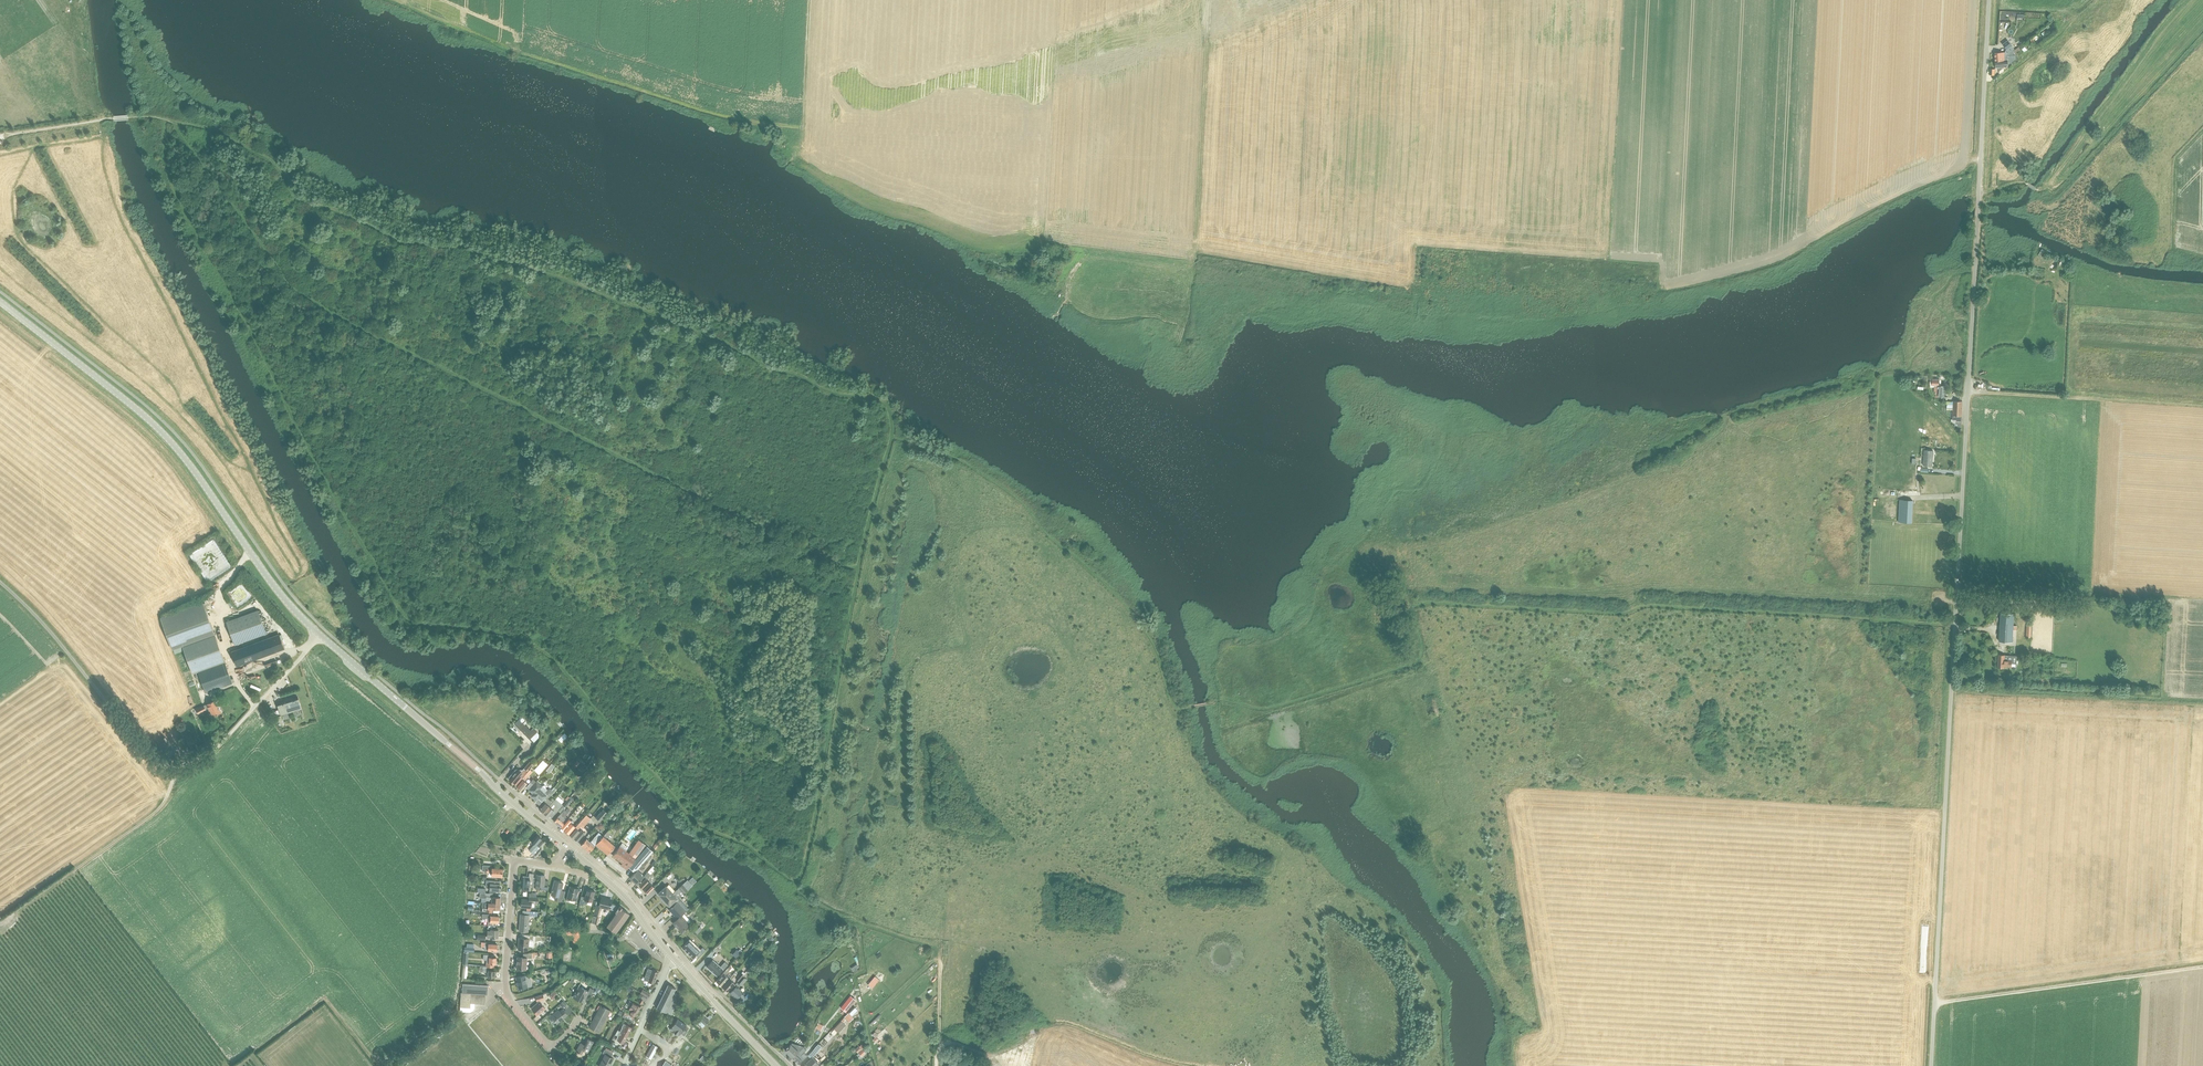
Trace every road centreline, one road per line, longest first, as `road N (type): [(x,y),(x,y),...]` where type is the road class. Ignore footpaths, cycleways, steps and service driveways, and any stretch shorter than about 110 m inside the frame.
road 1 (unclassified): [(1931,1065),(1989,0)]
road 2 (secondary): [(319,633),(283,598),(159,429),(0,301)]
road 3 (unclassified): [(319,633),(215,749),(162,764),(0,582)]
road 4 (secondary): [(570,847),(319,633)]
road 5 (track): [(1979,194),(2015,183),(2039,191),(2049,184),(2191,0)]
road 6 (track): [(1935,1002),(2202,967)]
road 7 (track): [(1197,253),(1210,0)]
road 8 (track): [(175,765),(162,806),(0,924)]
road 9 (residential): [(580,1016),(552,1045),(509,999),(514,859)]
road 10 (track): [(1968,389),(2202,407)]
road 11 (track): [(849,197),(803,165),(809,0)]
road 12 (track): [(2160,598),(1957,588)]
road 13 (secondary): [(674,959),(570,847)]
road 14 (unclassified): [(0,136),(129,118)]

